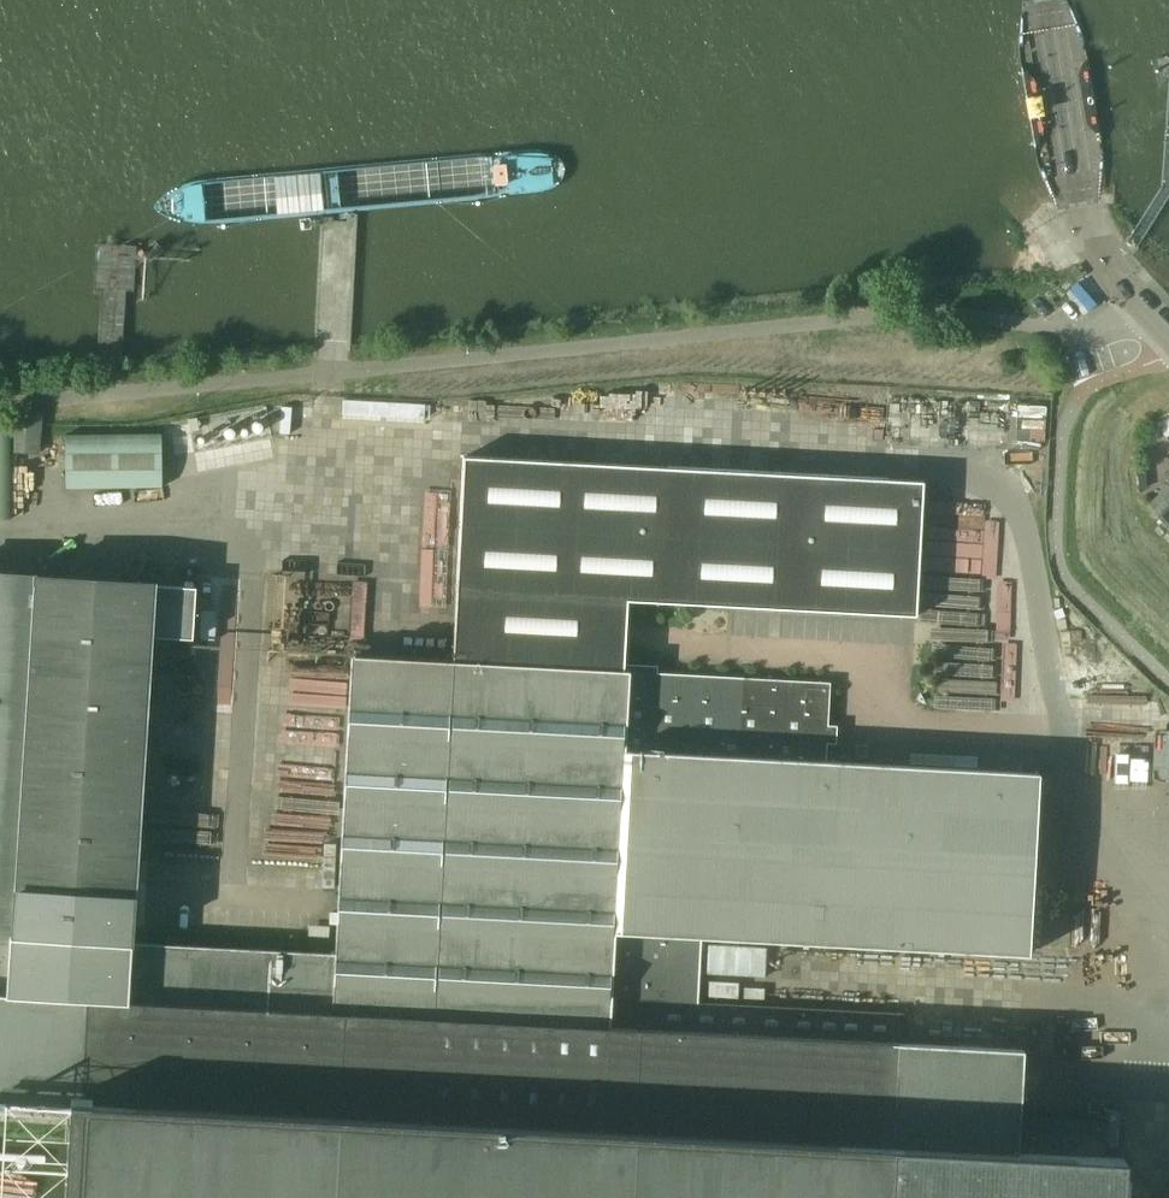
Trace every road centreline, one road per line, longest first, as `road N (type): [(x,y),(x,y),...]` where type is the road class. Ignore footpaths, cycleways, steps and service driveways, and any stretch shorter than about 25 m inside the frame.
road 1 (tertiary): [(1168,334),(1093,249),(1075,150)]

